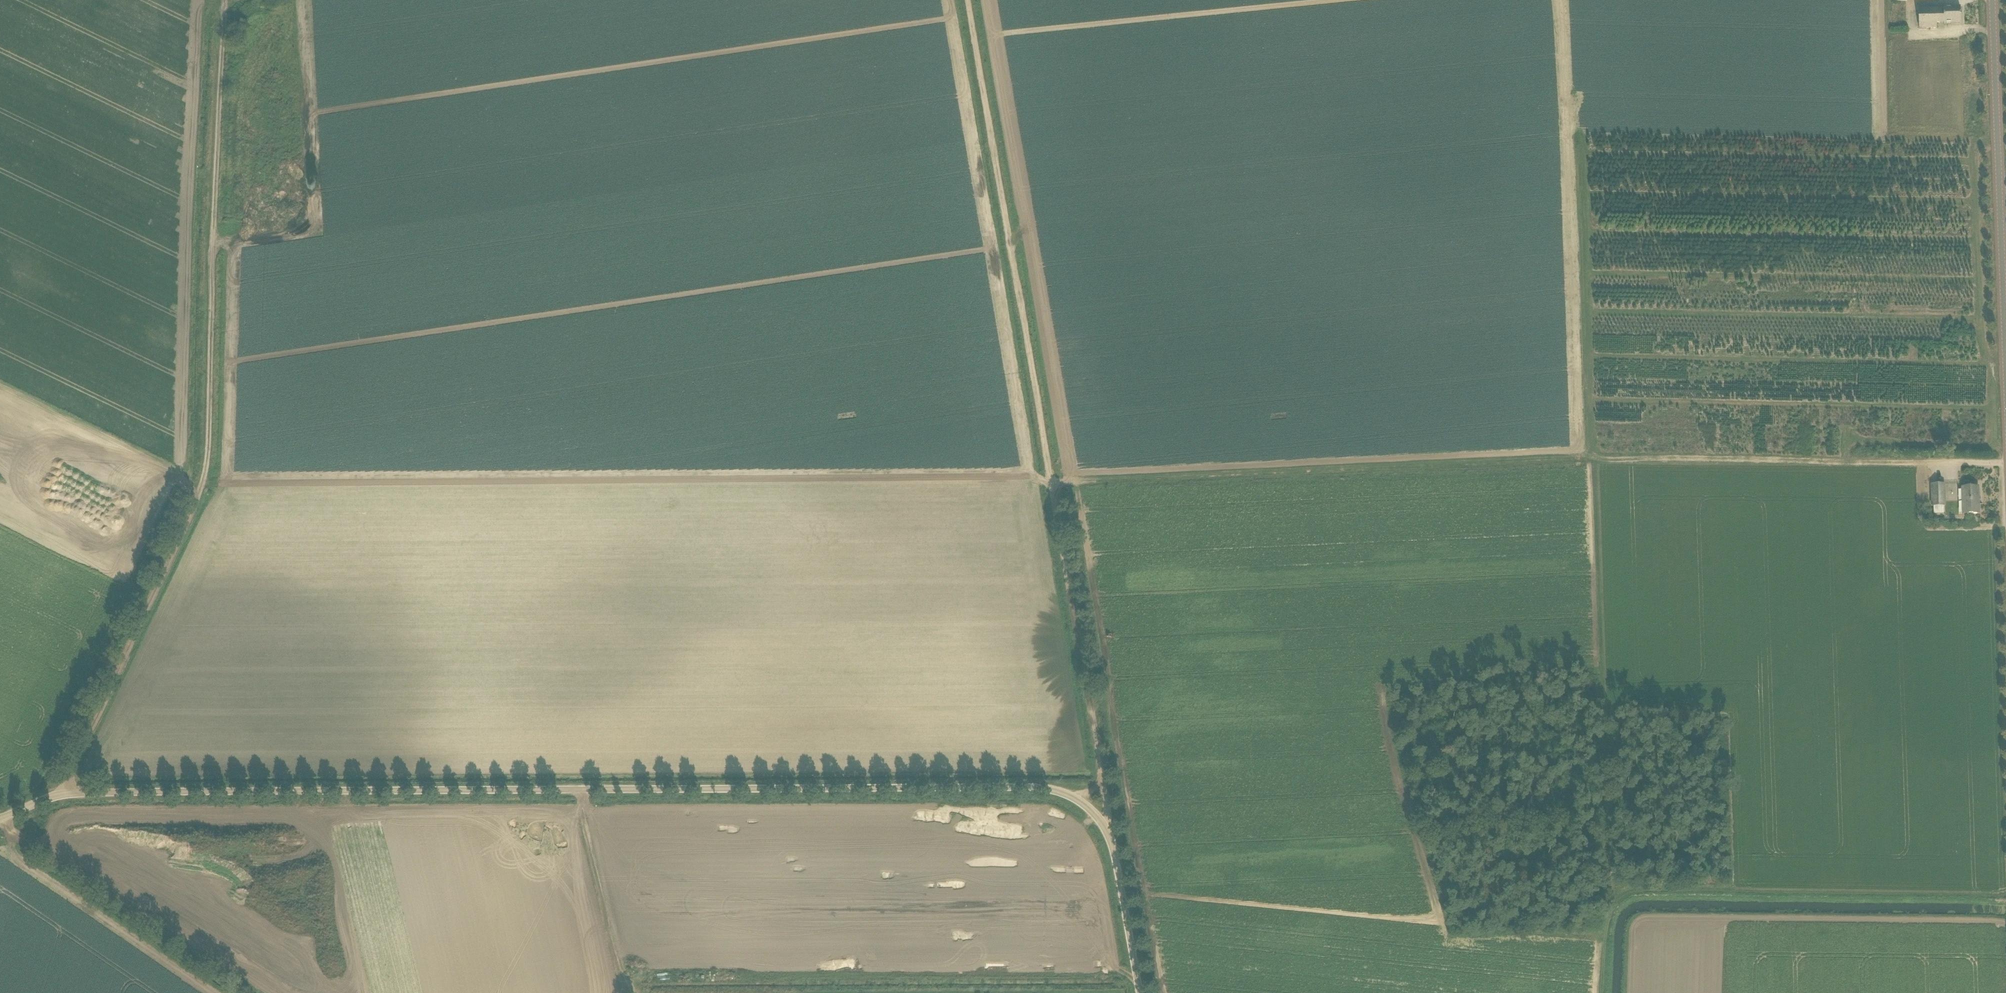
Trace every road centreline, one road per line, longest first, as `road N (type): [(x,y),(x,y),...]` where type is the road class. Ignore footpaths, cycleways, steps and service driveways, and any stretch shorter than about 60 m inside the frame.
road 1 (unclassified): [(1140,992),(1107,832),(1078,800),(1047,789),(67,793),(0,818)]
road 2 (track): [(1051,484),(1594,460),(2005,463)]
road 3 (track): [(67,793),(209,478),(229,4)]
road 4 (track): [(1594,460),(1610,910),(1603,992)]
road 5 (track): [(969,0),(1051,484)]
road 6 (tertiary): [(2005,365),(1993,0)]
road 7 (track): [(1051,484),(1103,783)]
road 8 (track): [(584,790),(634,992)]

